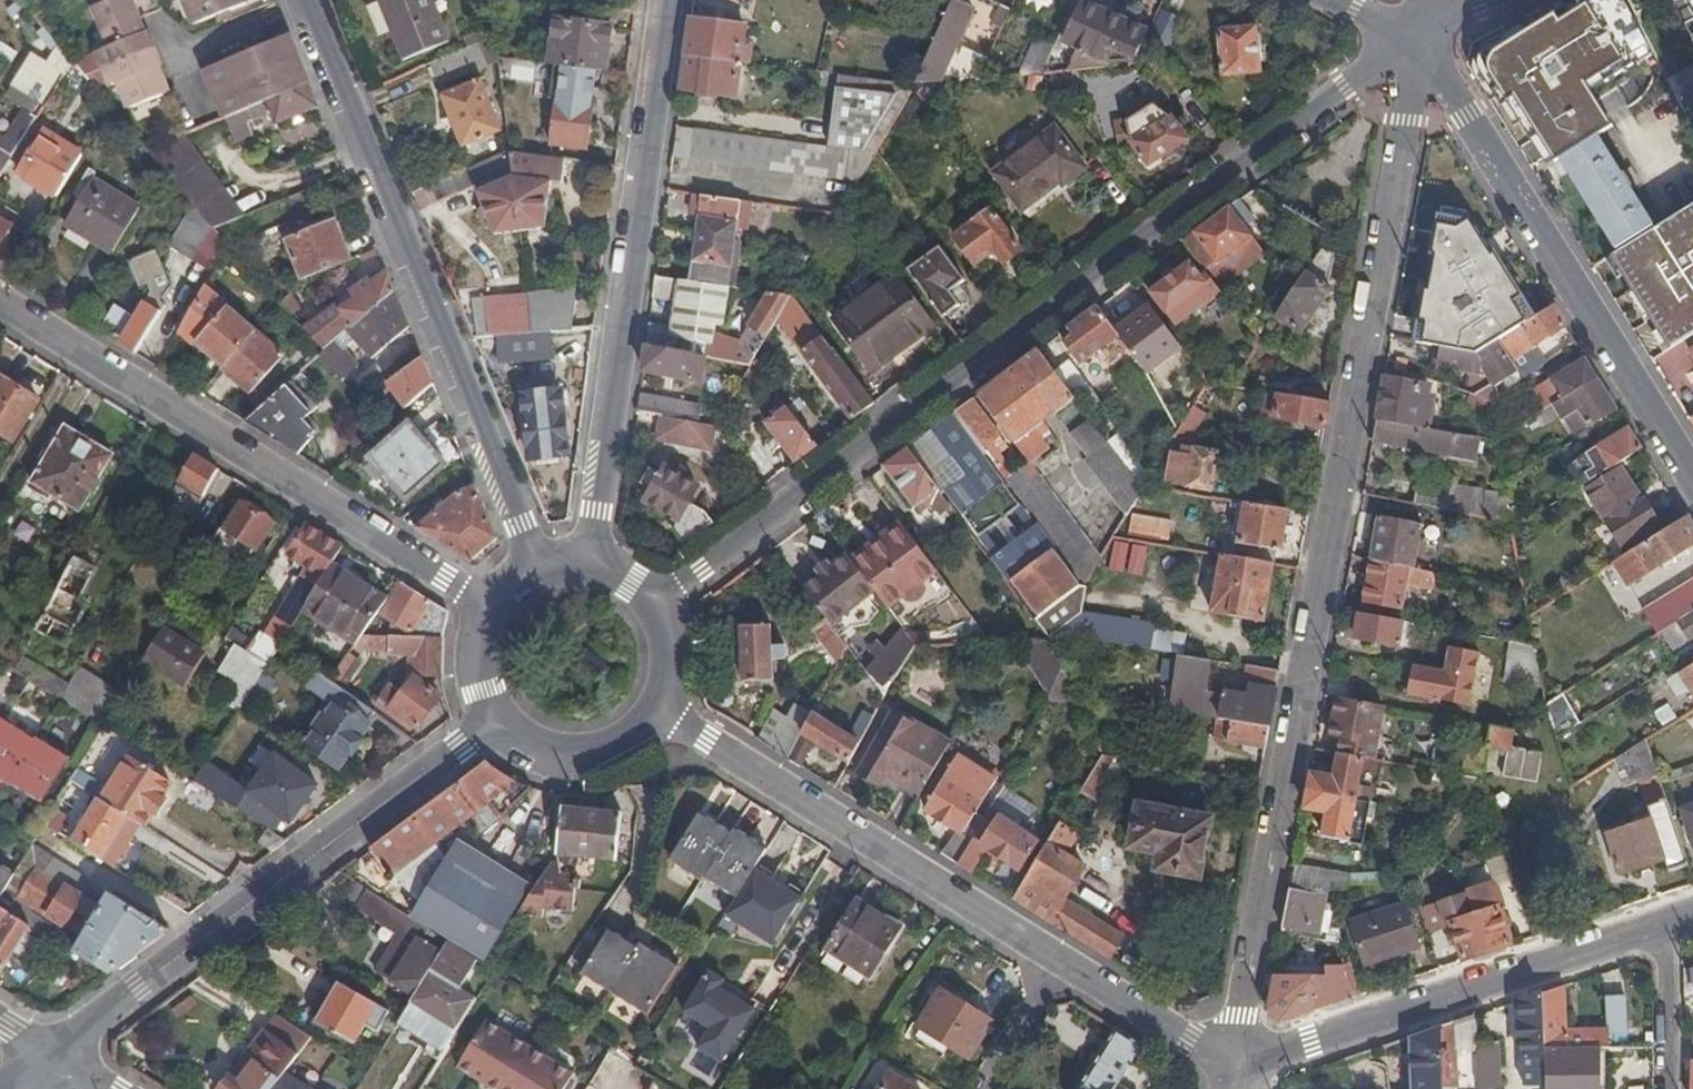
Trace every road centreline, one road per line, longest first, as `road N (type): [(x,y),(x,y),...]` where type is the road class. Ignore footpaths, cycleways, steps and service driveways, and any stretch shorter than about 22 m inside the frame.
road 1 (residential): [(1419,36),(1233,1064)]
road 2 (tertiary): [(1419,36),(654,602)]
road 3 (tertiary): [(1233,1064),(655,710)]
road 4 (residential): [(535,567),(304,0)]
road 5 (residential): [(0,302),(490,605)]
road 6 (tertiary): [(588,561),(666,0)]
road 7 (tertiary): [(51,1049),(495,717)]
road 8 (secondary): [(1419,36),(1692,473)]
road 9 (tertiary): [(1233,1064),(1692,910)]
road 10 (tertiary): [(495,717),(546,751),(577,755),(634,733),(655,710)]

